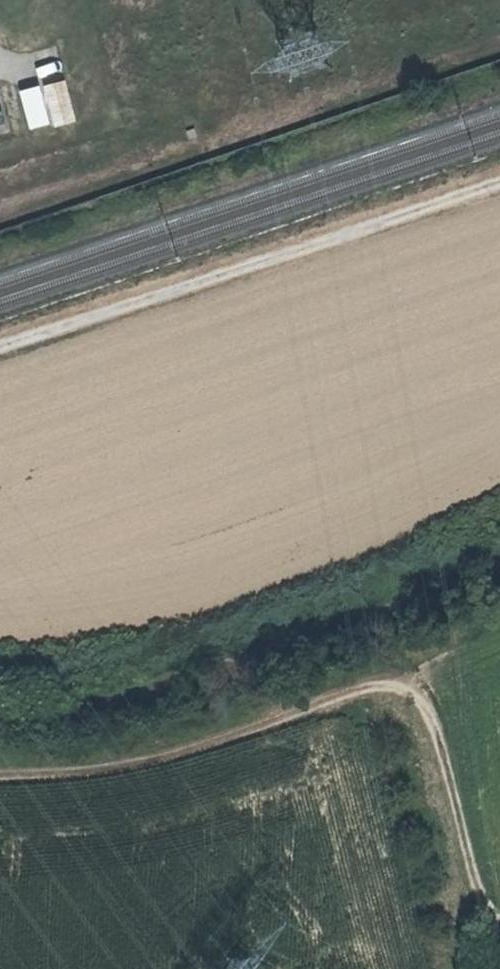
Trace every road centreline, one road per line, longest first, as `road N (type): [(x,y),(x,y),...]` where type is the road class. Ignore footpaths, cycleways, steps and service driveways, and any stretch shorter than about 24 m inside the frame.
road 1 (track): [(499,927),(433,701),(376,684),(259,729),(141,759),(0,771)]
road 2 (track): [(0,348),(499,184)]

